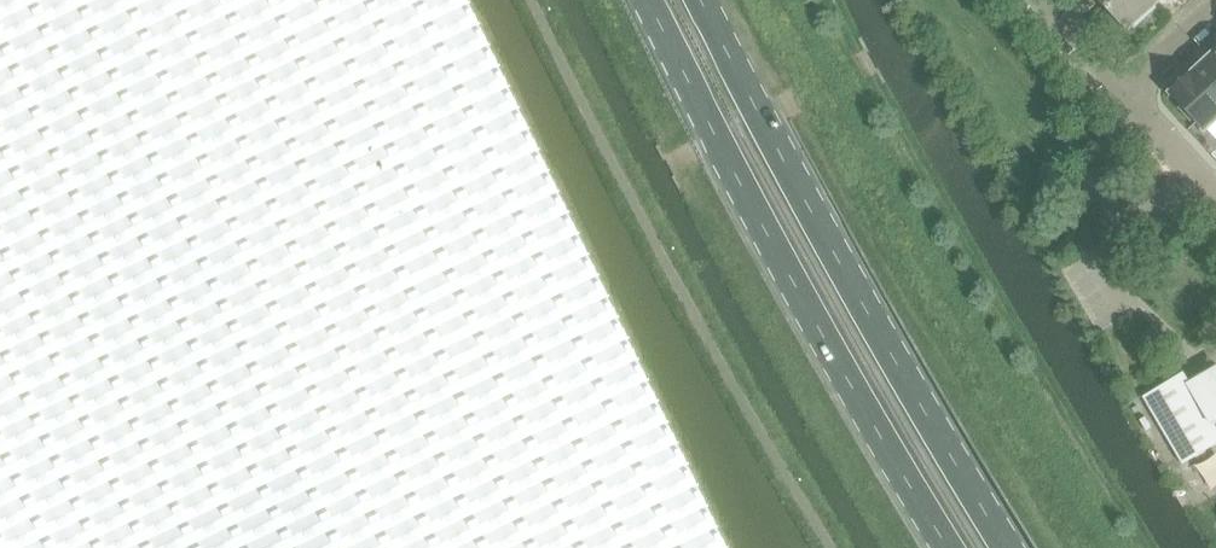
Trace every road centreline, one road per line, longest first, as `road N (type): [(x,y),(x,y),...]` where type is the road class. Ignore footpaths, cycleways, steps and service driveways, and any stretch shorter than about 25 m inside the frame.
road 1 (primary): [(1012,547),(897,360),(704,0)]
road 2 (primary): [(652,0),(713,125),(958,547)]
road 3 (residential): [(1215,192),(1122,90)]
road 4 (residential): [(1122,90),(1215,0)]
road 5 (residential): [(1122,90),(1039,0)]

